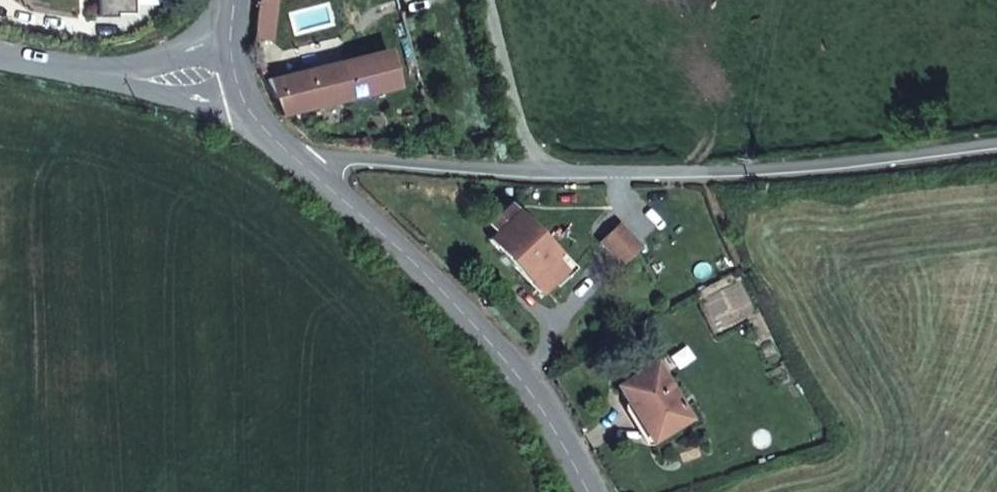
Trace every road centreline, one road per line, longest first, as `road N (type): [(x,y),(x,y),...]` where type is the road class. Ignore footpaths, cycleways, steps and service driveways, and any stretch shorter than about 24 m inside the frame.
road 1 (unclassified): [(996,152),(703,178),(539,174)]
road 2 (secondary): [(307,167),(487,334),(559,432),(590,491)]
road 3 (unclassified): [(0,60),(150,76),(235,76)]
road 4 (unclassified): [(539,174),(331,158),(307,167)]
road 5 (unclassified): [(494,0),(539,174)]

